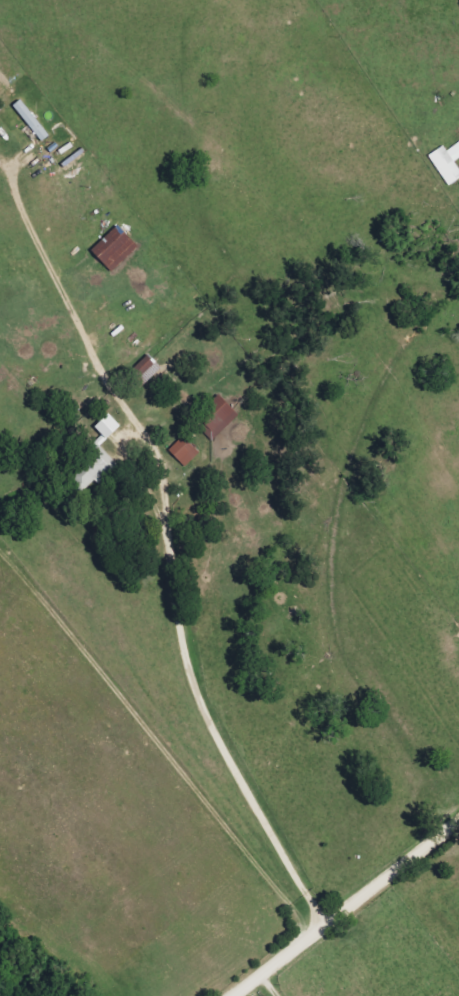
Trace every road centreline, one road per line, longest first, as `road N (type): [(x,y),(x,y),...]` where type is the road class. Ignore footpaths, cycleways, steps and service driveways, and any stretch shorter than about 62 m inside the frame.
road 1 (residential): [(327,931),(199,694),(164,467)]
road 2 (residential): [(244,995),(458,827)]

